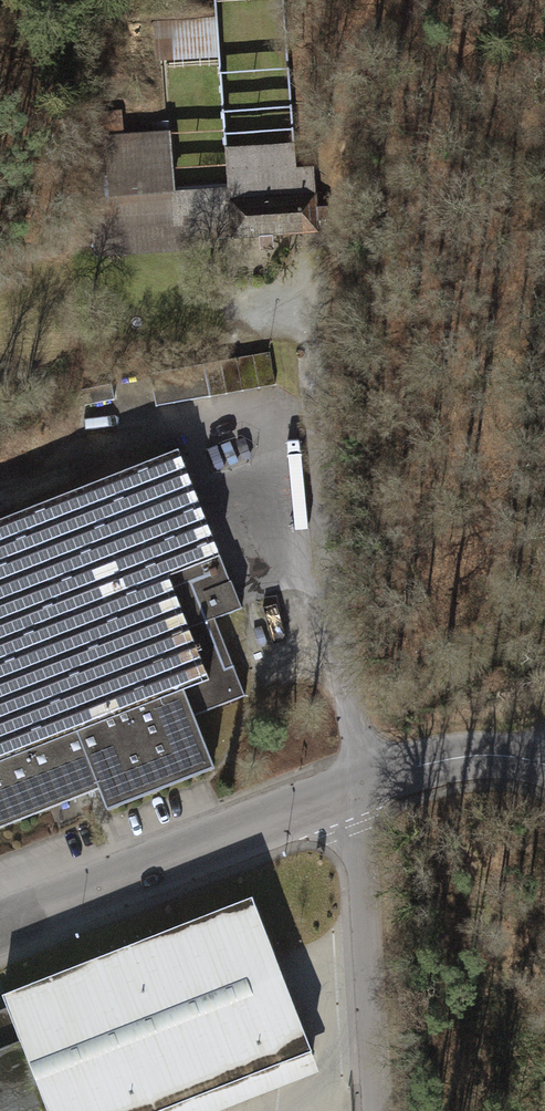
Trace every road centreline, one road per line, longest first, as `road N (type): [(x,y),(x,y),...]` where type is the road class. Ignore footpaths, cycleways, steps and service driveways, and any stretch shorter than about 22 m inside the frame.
road 1 (unclassified): [(365,783),(306,250)]
road 2 (unclassified): [(365,783),(0,929)]
road 3 (unclassified): [(383,1110),(389,996),(365,783)]
road 4 (track): [(306,250),(373,0)]
road 5 (unclassified): [(544,756),(489,742),(445,749),(365,783)]

